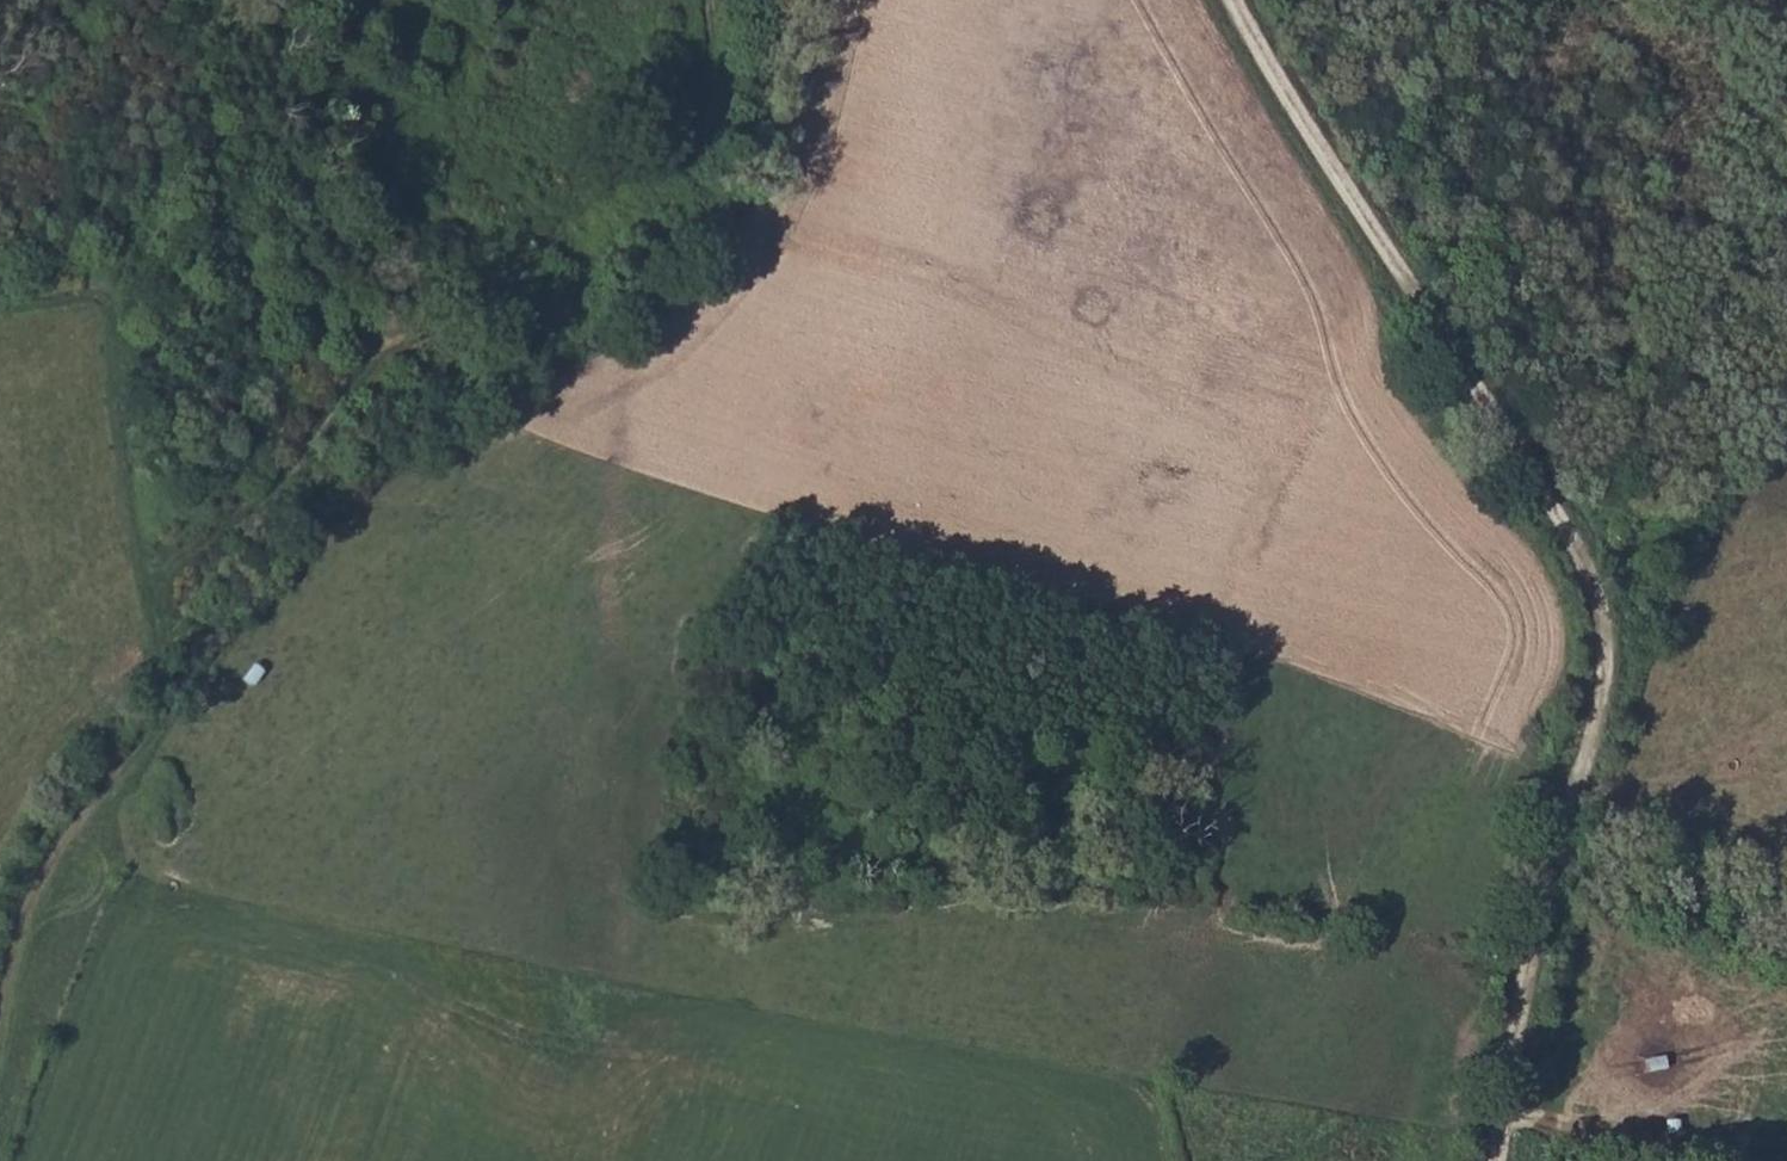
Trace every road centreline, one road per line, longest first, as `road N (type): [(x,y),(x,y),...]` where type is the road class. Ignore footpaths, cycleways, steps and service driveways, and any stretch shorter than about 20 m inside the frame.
road 1 (track): [(1504,1160),(1534,954),(1610,667),(1598,575),(1294,114),(1231,0)]
road 2 (unclassified): [(0,1022),(21,916),(308,509)]

